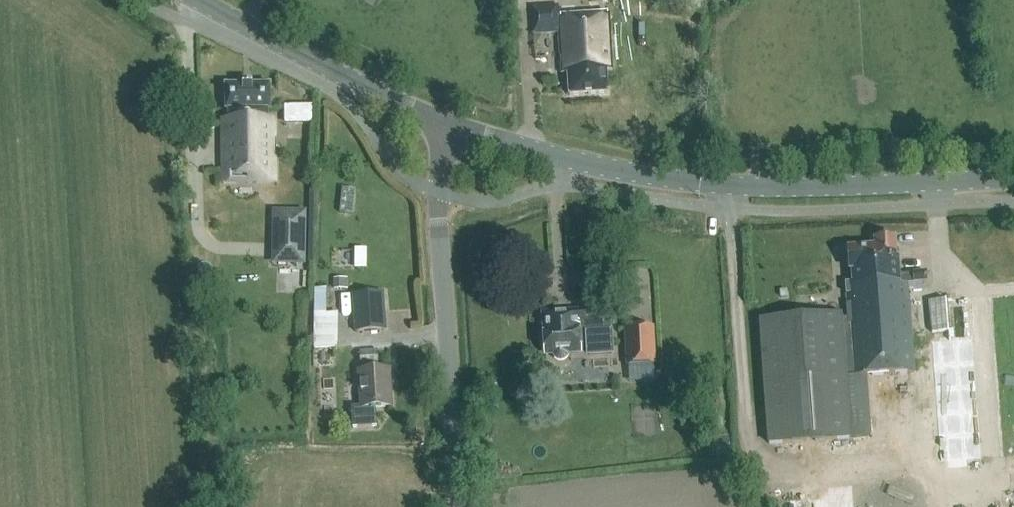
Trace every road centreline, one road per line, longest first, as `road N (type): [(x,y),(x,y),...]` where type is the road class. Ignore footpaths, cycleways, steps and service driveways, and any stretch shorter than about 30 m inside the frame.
road 1 (tertiary): [(450,125),(580,165),(723,187),(1013,186)]
road 2 (tertiary): [(459,506),(438,213),(450,125)]
road 3 (tertiary): [(450,125),(212,0)]

